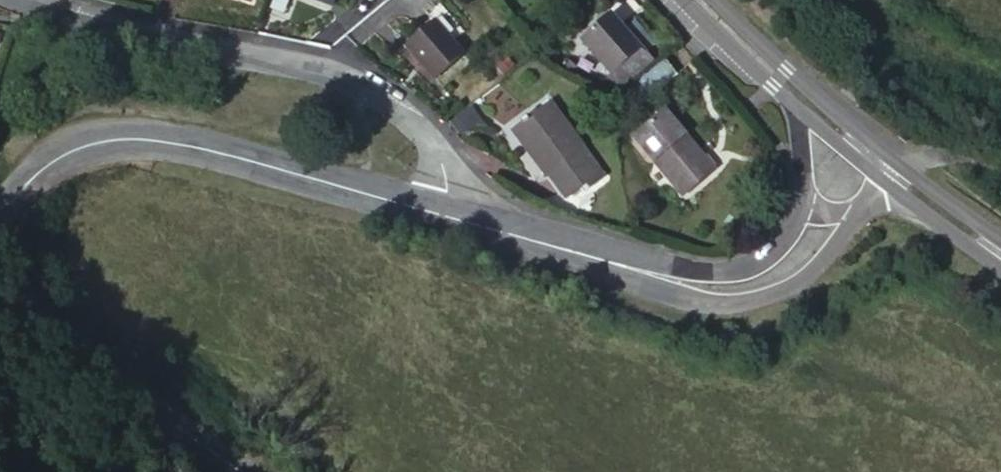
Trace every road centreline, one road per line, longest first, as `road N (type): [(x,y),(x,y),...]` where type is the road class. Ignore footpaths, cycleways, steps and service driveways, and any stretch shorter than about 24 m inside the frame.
road 1 (residential): [(444,216),(447,185),(428,144),(372,97),(298,64),(34,0)]
road 2 (tertiary): [(444,216),(666,291),(727,303),(755,297),(789,272),(868,170)]
road 3 (secondary): [(685,0),(868,170)]
road 4 (secondary): [(885,150),(806,92),(711,0)]
road 5 (tertiary): [(312,179),(206,151),(127,141)]
road 6 (secondary): [(868,170),(1000,257)]
road 7 (secondary): [(1000,254),(885,150)]
road 8 (tertiary): [(0,219),(60,158),(127,141)]
road 9 (tertiary): [(312,179),(444,216)]

